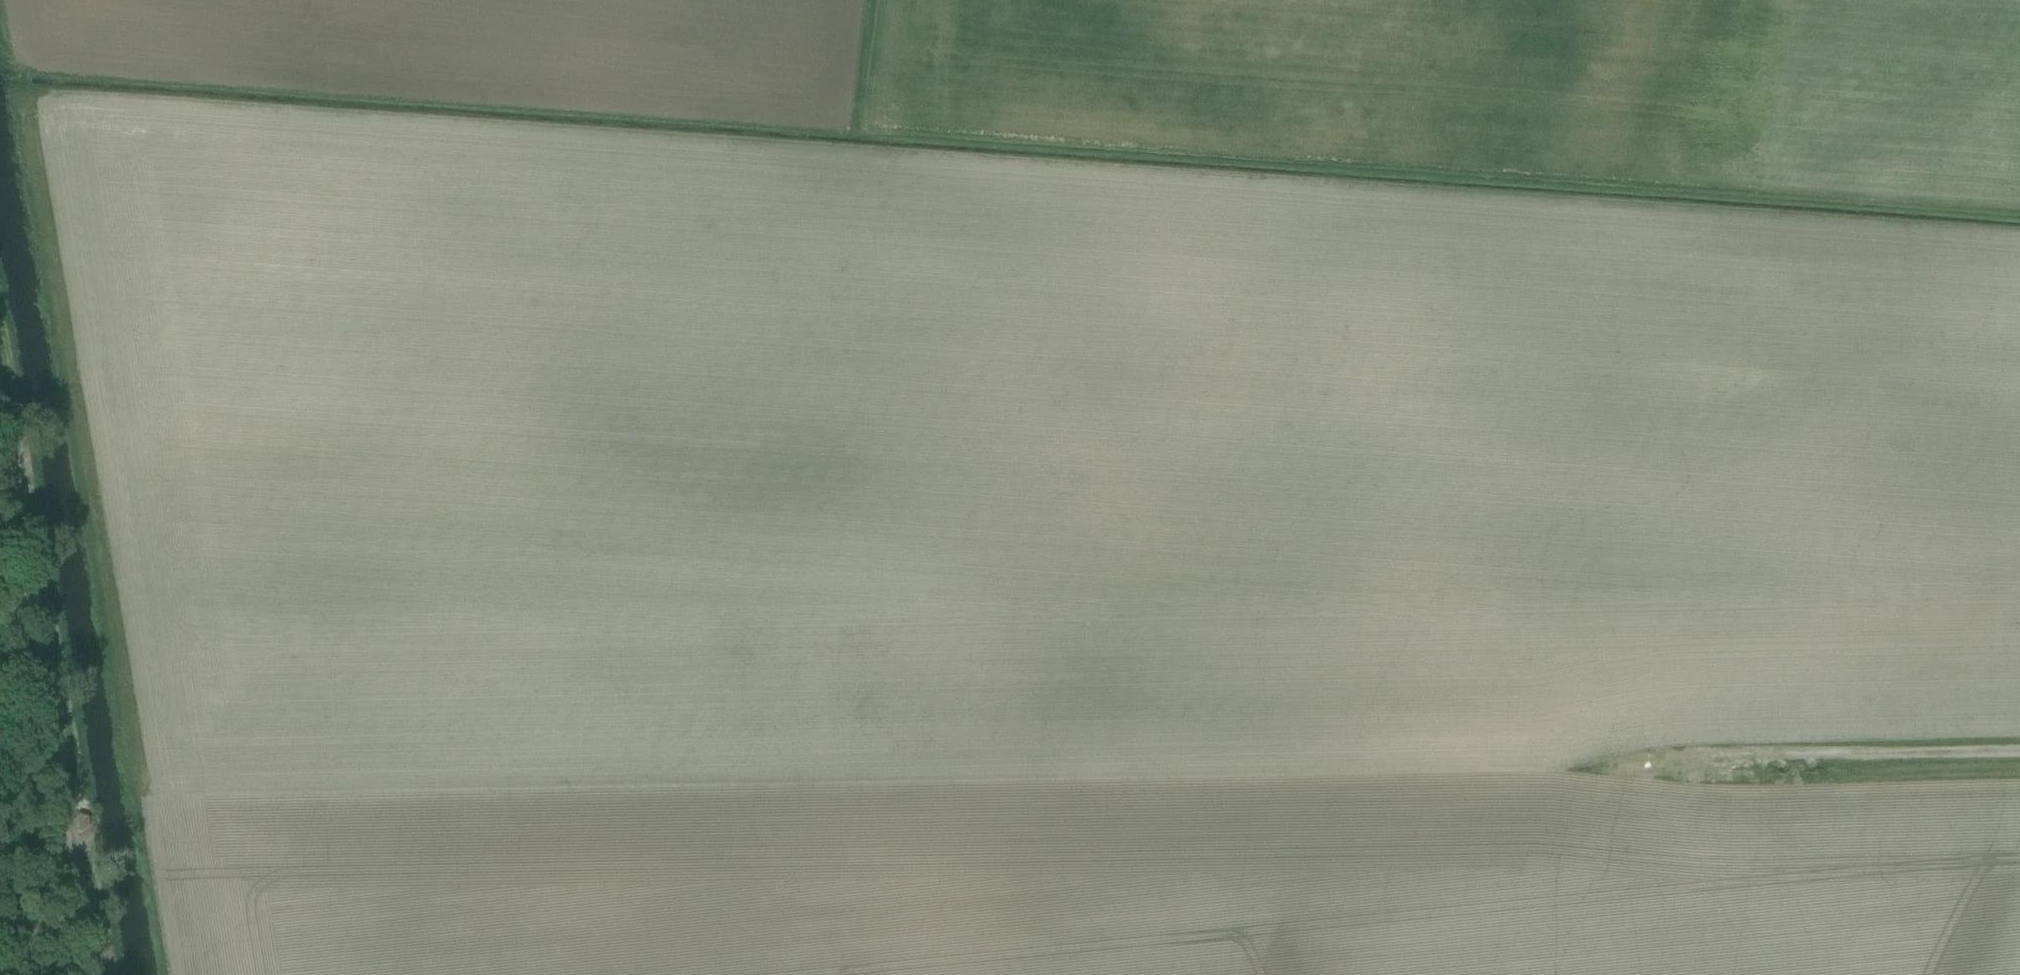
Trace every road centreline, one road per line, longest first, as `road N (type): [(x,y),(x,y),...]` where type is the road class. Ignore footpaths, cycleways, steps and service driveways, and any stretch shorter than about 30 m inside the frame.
road 1 (track): [(113,974),(94,864),(64,806),(69,712),(0,309)]
road 2 (track): [(1717,774),(2019,768)]

